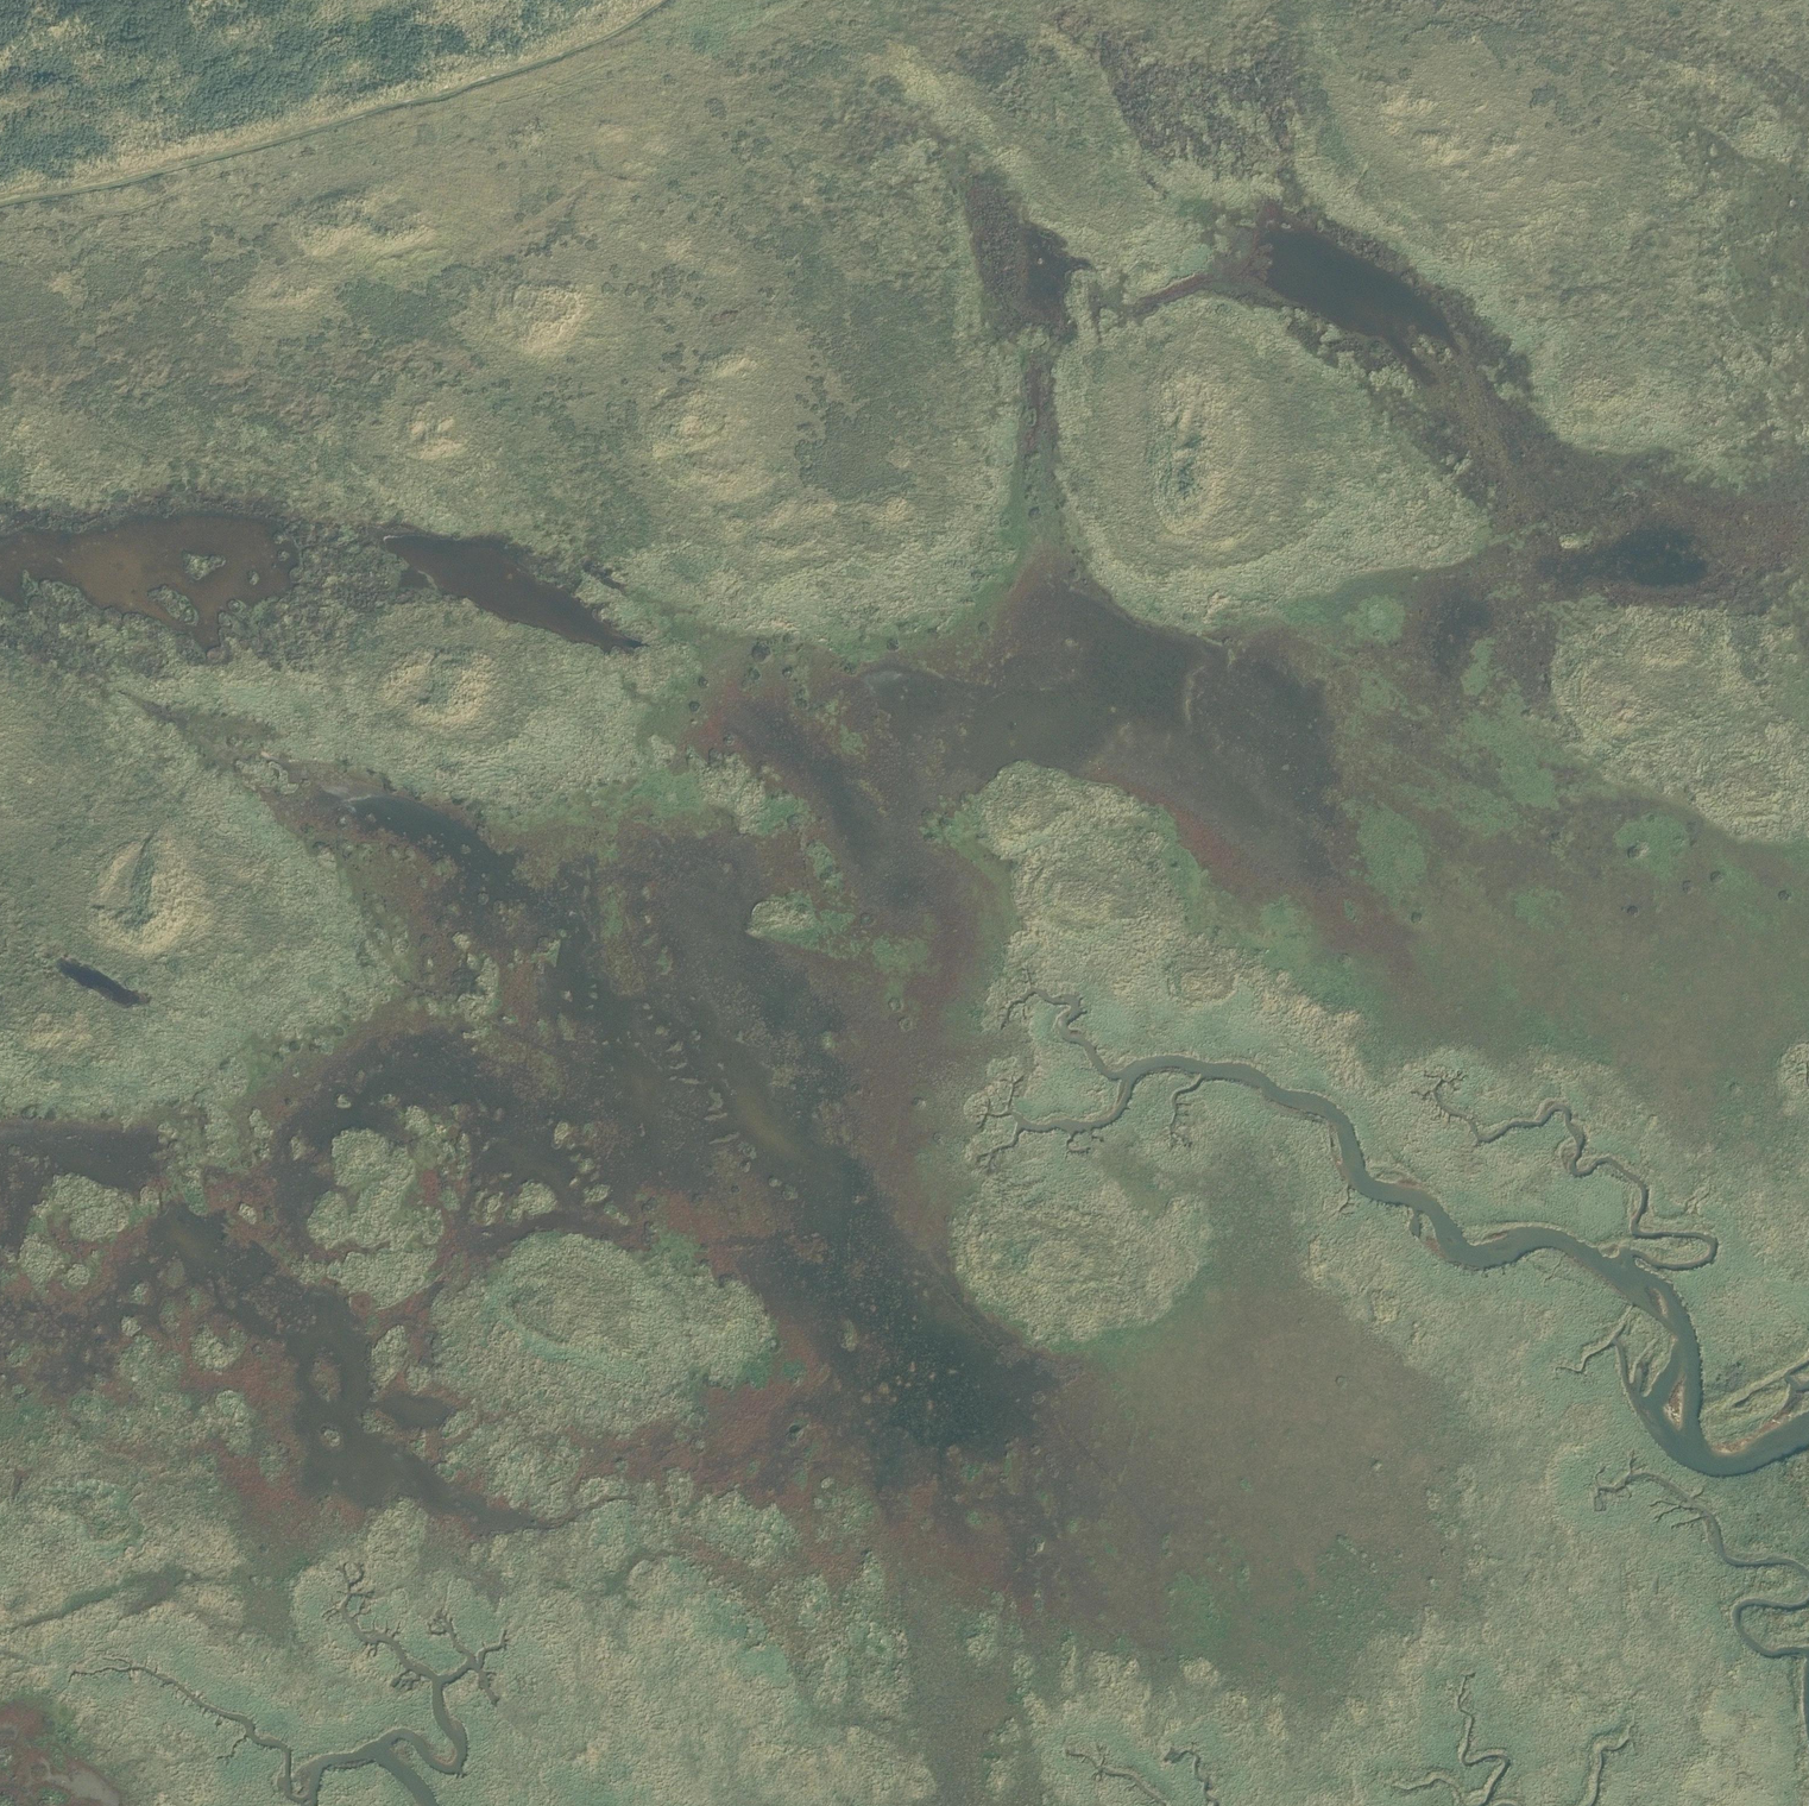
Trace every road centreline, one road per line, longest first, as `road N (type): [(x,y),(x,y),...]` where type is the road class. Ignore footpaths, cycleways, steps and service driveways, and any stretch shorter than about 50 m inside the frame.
road 1 (track): [(0,194),(413,105),(619,35),(666,0)]

